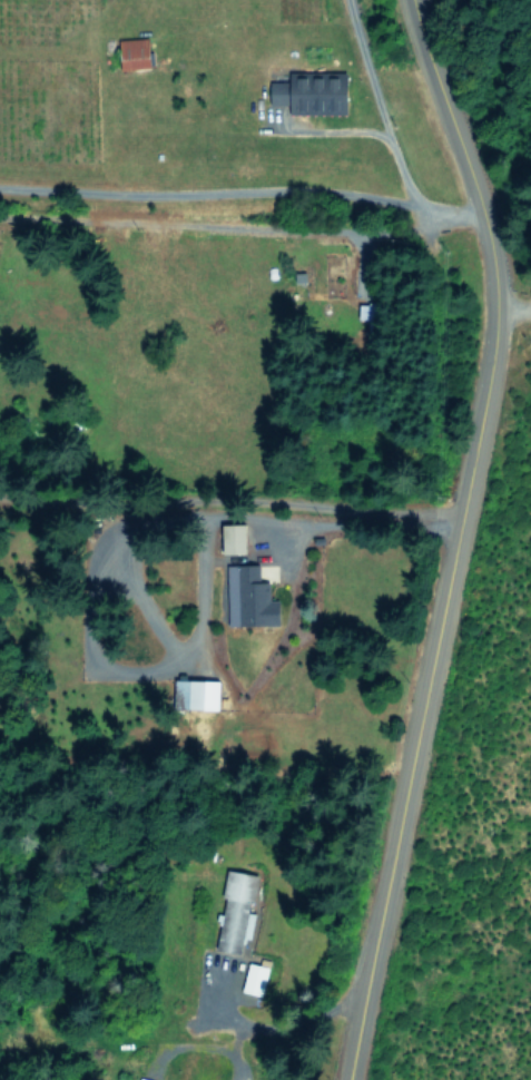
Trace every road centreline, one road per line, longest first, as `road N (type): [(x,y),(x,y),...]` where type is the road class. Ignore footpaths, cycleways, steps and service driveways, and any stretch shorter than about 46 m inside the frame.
road 1 (tertiary): [(340,1079),(485,305),(482,247),(405,0)]

